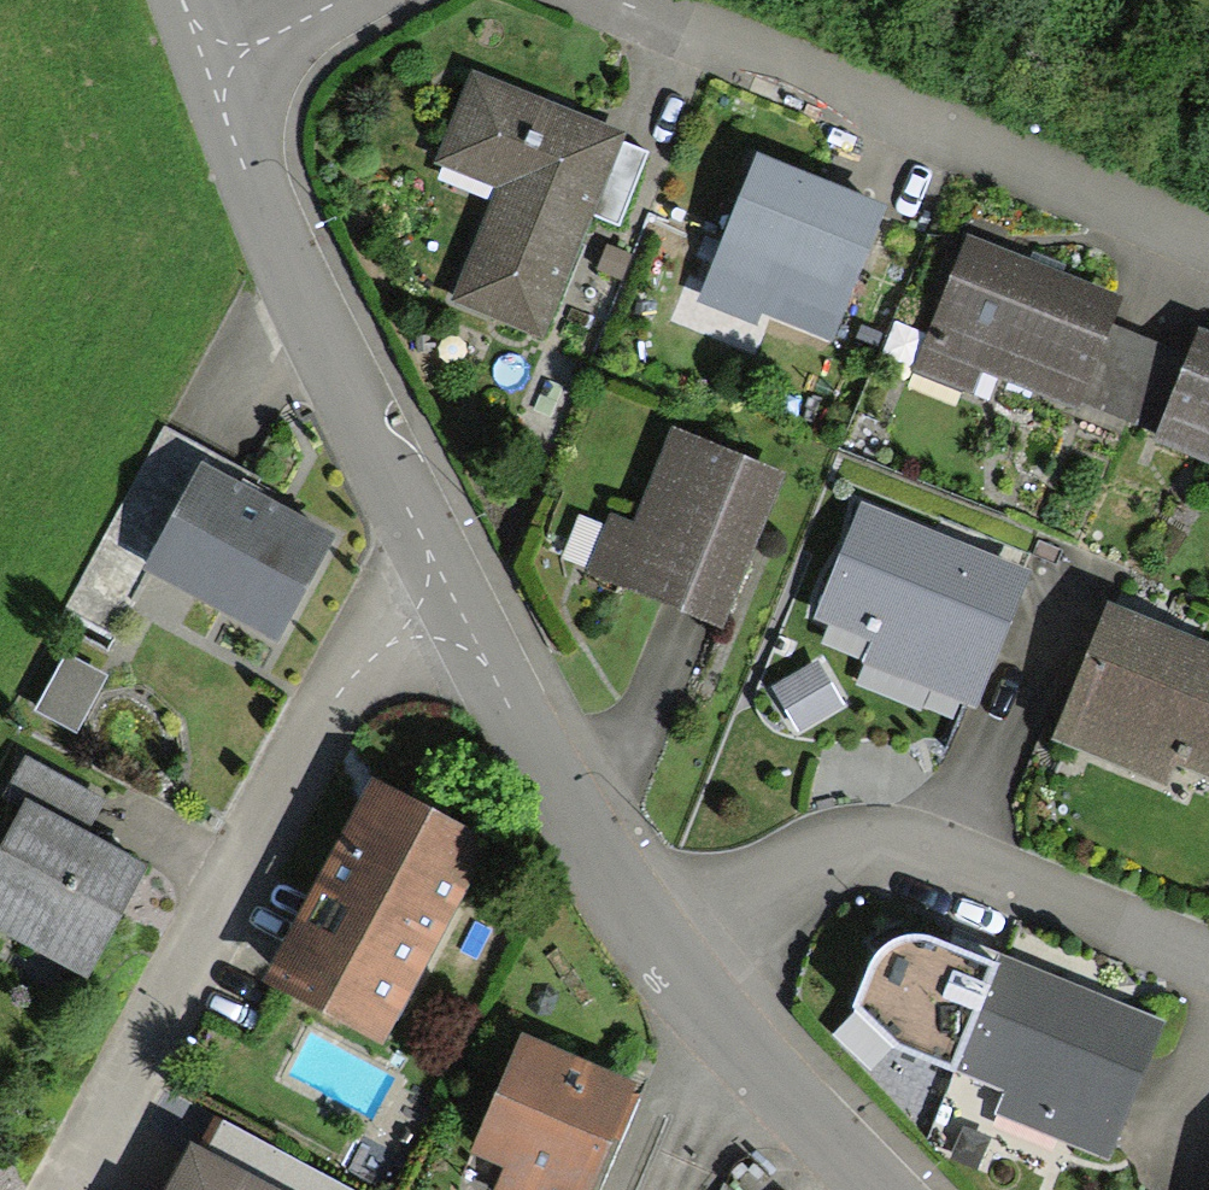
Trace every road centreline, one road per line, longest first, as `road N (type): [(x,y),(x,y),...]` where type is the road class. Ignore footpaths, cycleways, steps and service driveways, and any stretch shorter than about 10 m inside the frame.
road 1 (residential): [(447,603),(313,719),(73,1189)]
road 2 (residential): [(603,0),(1208,237)]
road 3 (residential): [(197,70),(295,296),(447,603)]
road 4 (residential): [(1208,963),(1012,886),(849,845),(679,959)]
road 5 (residential): [(447,603),(679,959)]
road 6 (residential): [(679,959),(759,1078),(874,1189)]
road 7 (residential): [(197,70),(333,0)]

